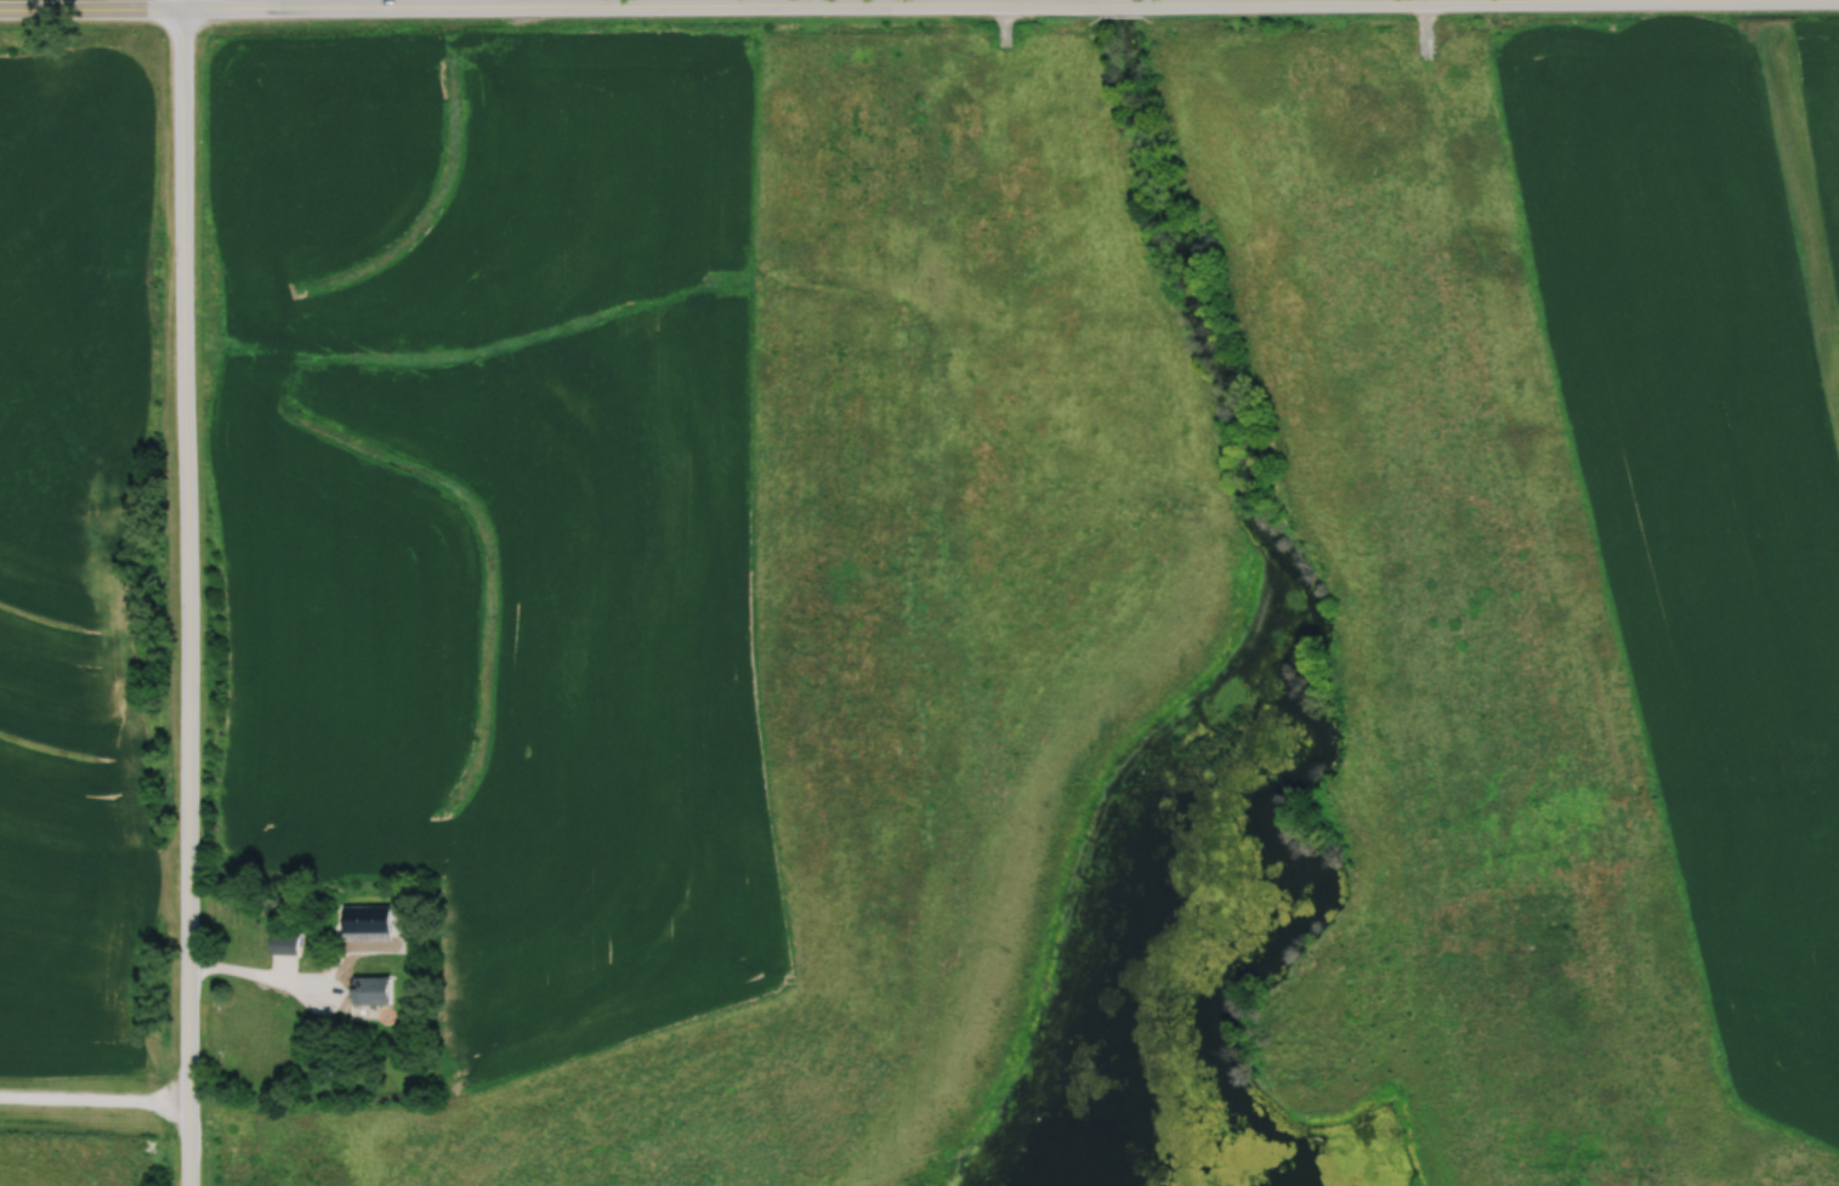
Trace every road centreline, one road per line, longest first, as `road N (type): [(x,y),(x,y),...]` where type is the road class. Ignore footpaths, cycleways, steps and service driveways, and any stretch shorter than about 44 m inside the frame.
road 1 (residential): [(180,0),(189,1185)]
road 2 (tertiary): [(0,9),(1052,4)]
road 3 (tertiary): [(1193,2),(1838,0)]
road 4 (tertiary): [(1052,4),(1193,2)]

